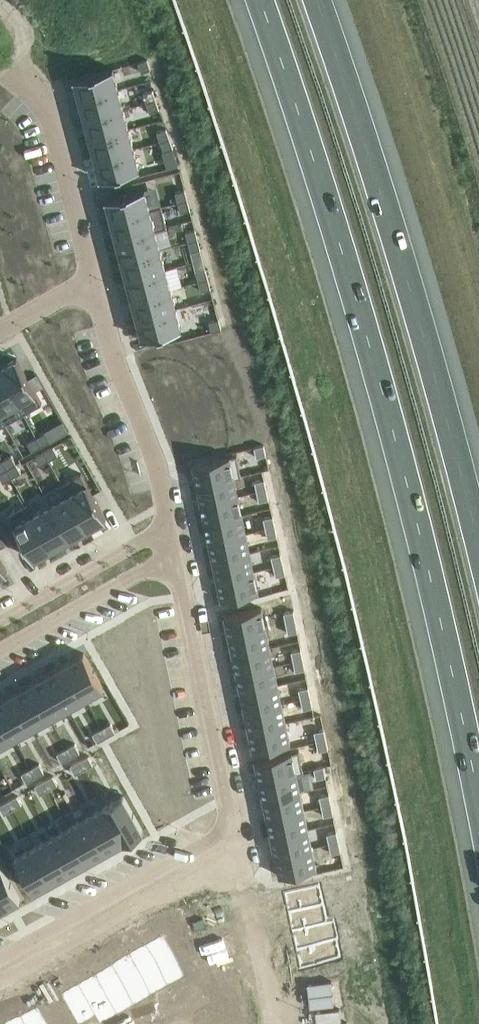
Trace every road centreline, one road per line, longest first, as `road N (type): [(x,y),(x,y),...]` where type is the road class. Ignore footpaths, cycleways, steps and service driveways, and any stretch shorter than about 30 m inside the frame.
road 1 (motorway): [(254,0),(371,376),(478,837)]
road 2 (motorway): [(478,533),(414,285),(322,0)]
road 3 (residential): [(239,837),(172,558)]
road 4 (residential): [(0,971),(239,837)]
road 5 (residential): [(94,283),(164,495),(165,529)]
road 6 (residential): [(8,62),(37,94),(94,283)]
road 7 (residential): [(0,651),(172,558)]
road 8 (residential): [(272,1023),(239,837)]
road 9 (residential): [(165,529),(0,620)]

